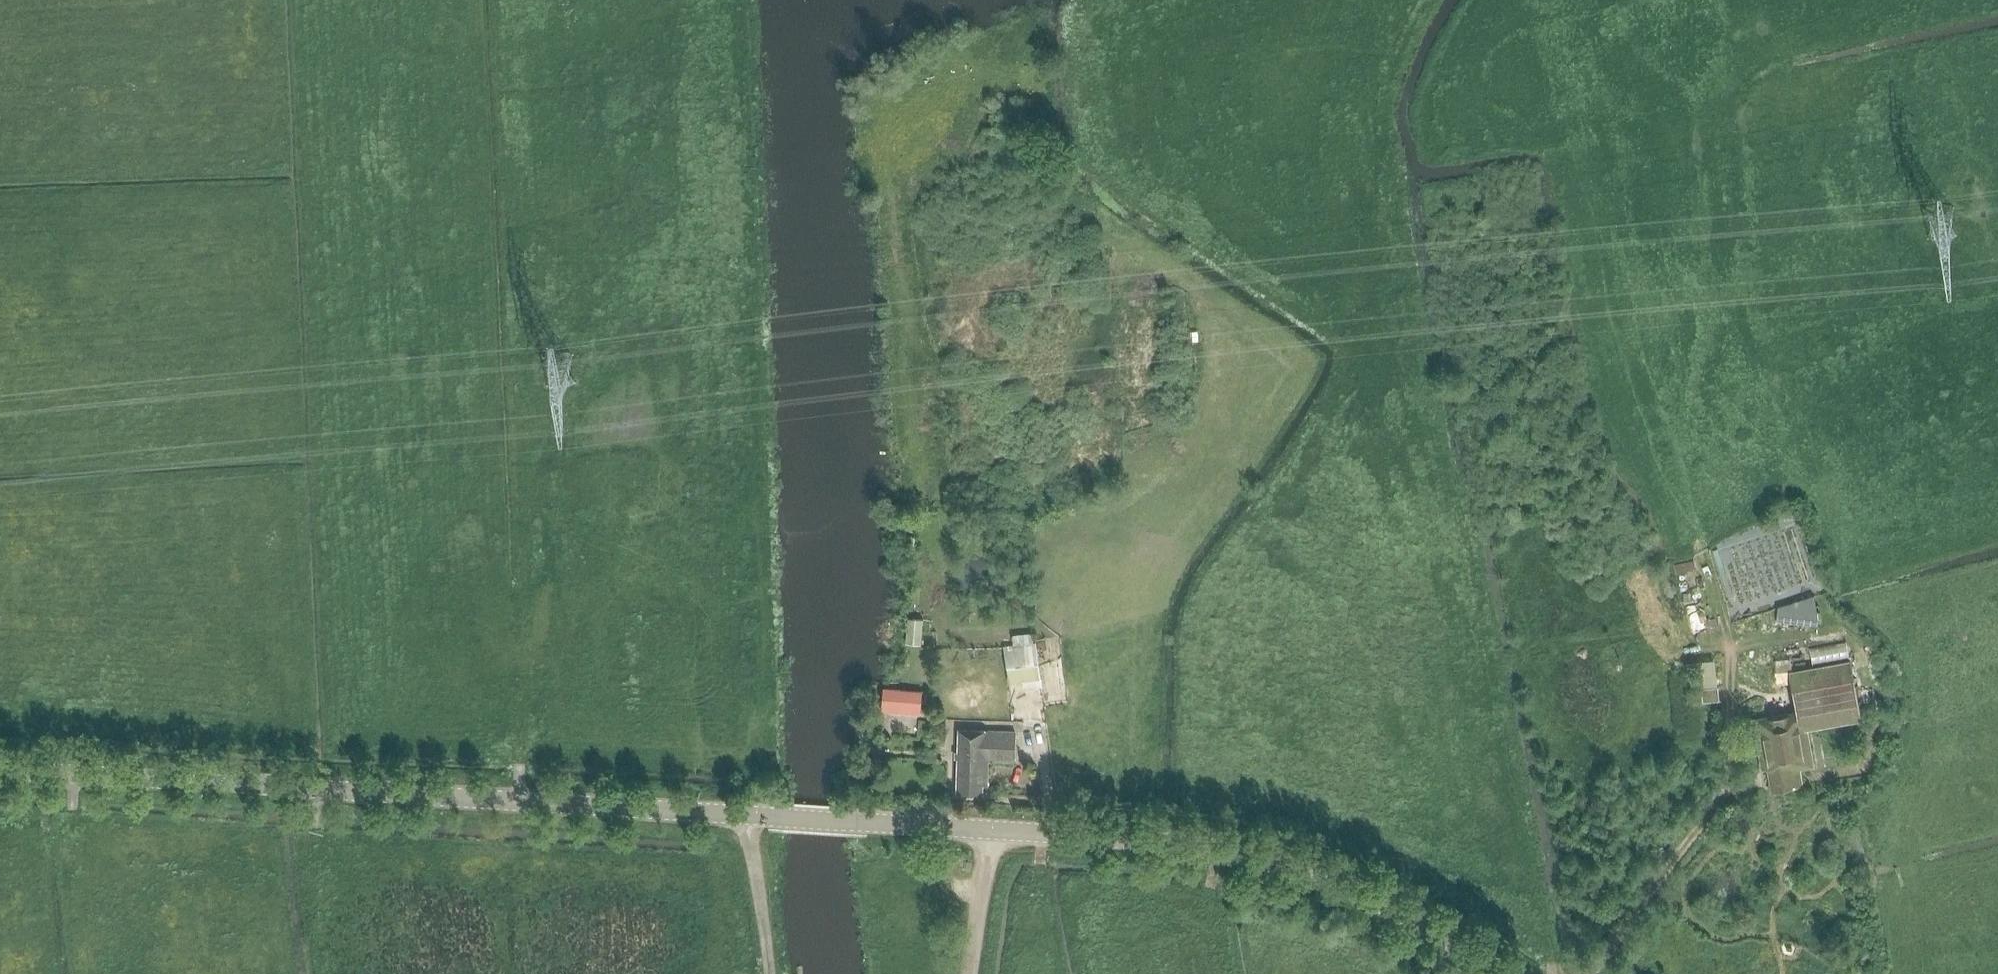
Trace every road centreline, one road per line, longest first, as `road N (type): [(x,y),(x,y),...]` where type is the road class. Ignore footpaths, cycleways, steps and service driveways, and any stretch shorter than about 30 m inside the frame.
road 1 (tertiary): [(1509,973),(1363,896),(1273,861),(1181,844),(0,769)]
road 2 (track): [(1594,973),(1732,778),(1731,715)]
road 3 (track): [(747,815),(769,973)]
road 4 (track): [(971,973),(991,832)]

